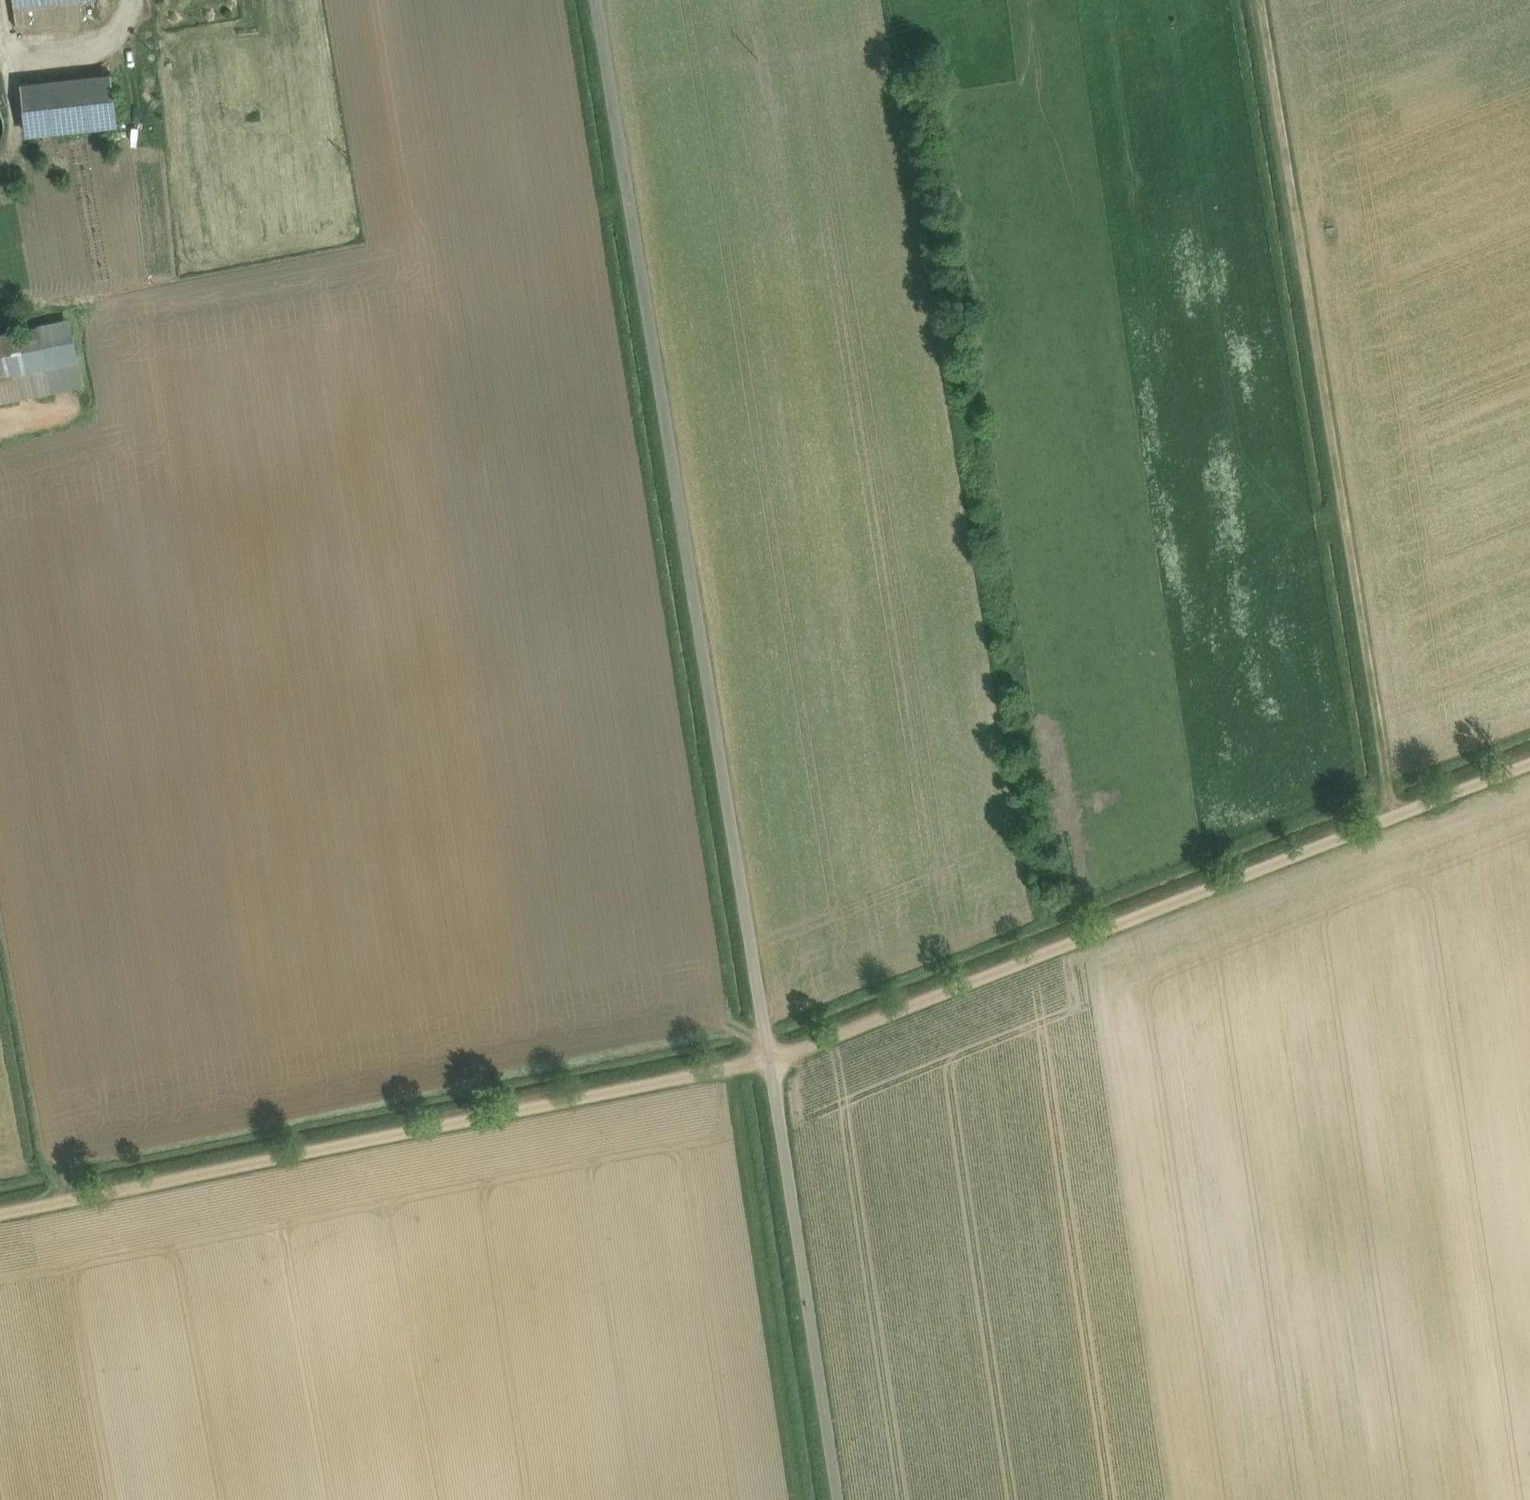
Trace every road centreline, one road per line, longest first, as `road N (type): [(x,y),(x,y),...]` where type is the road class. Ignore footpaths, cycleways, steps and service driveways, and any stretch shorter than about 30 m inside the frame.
road 1 (track): [(1529,764),(771,1060),(0,1214)]
road 2 (track): [(597,0),(840,1499)]
road 3 (track): [(1386,820),(1259,0)]

